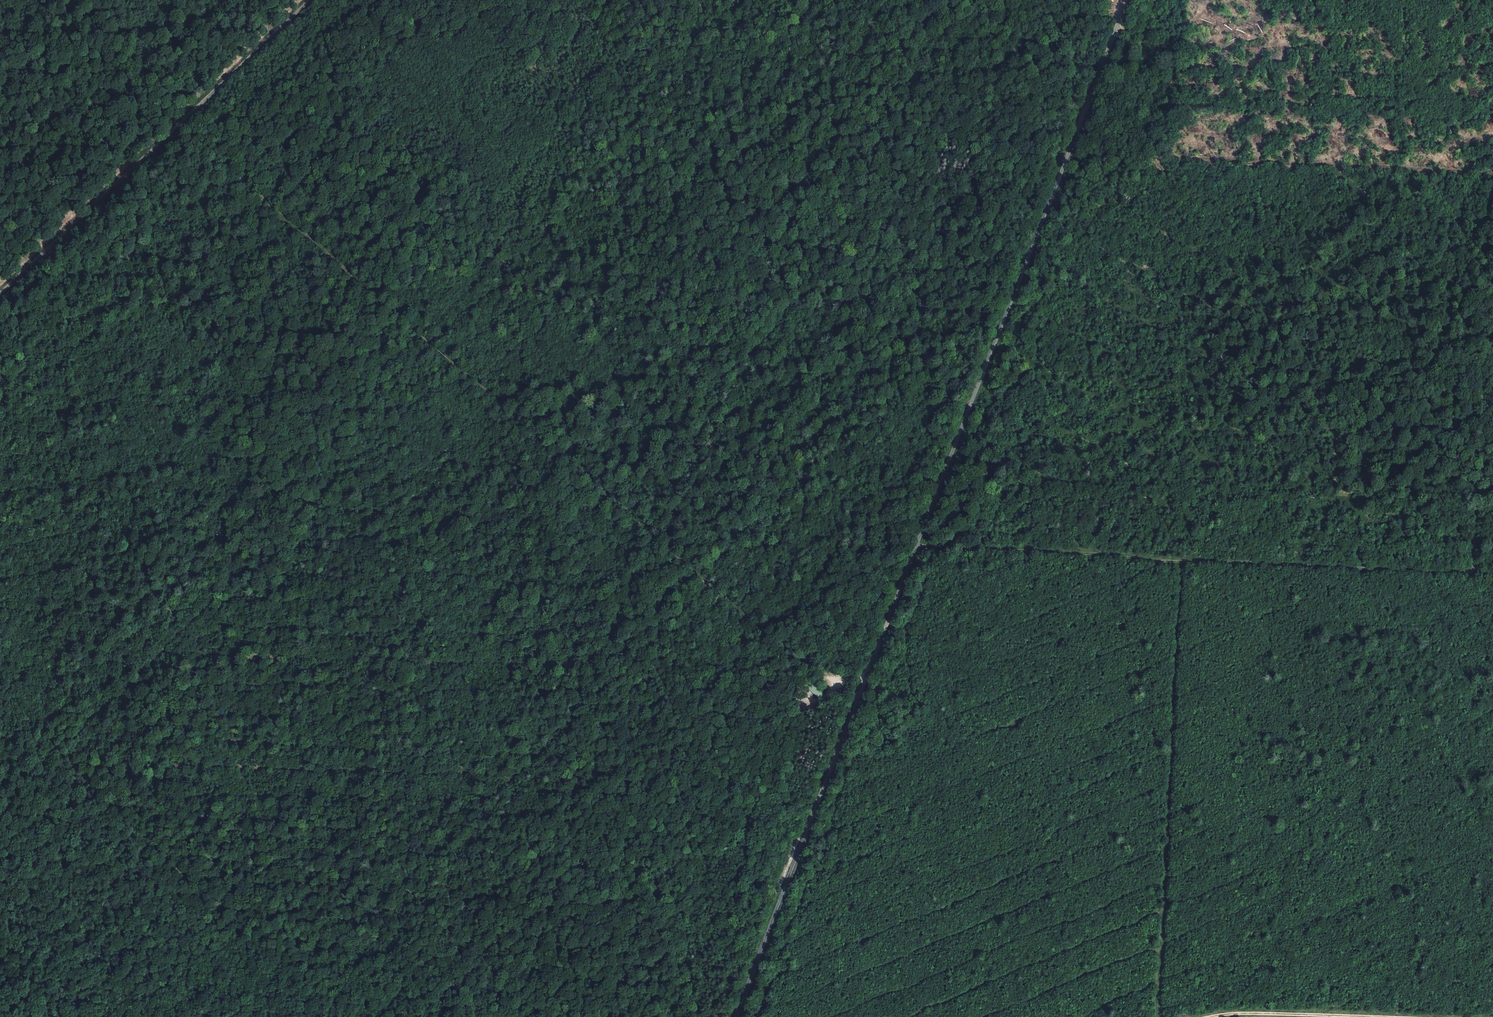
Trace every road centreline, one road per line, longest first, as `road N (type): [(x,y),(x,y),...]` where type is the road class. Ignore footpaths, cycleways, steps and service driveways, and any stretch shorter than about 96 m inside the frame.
road 1 (track): [(975,388),(1087,100)]
road 2 (track): [(734,1016),(839,740)]
road 3 (track): [(0,300),(184,127)]
road 4 (track): [(839,740),(917,545)]
road 5 (track): [(184,127),(314,0)]
road 6 (track): [(917,545),(975,388)]
road 7 (track): [(1378,1016),(1243,1013)]

